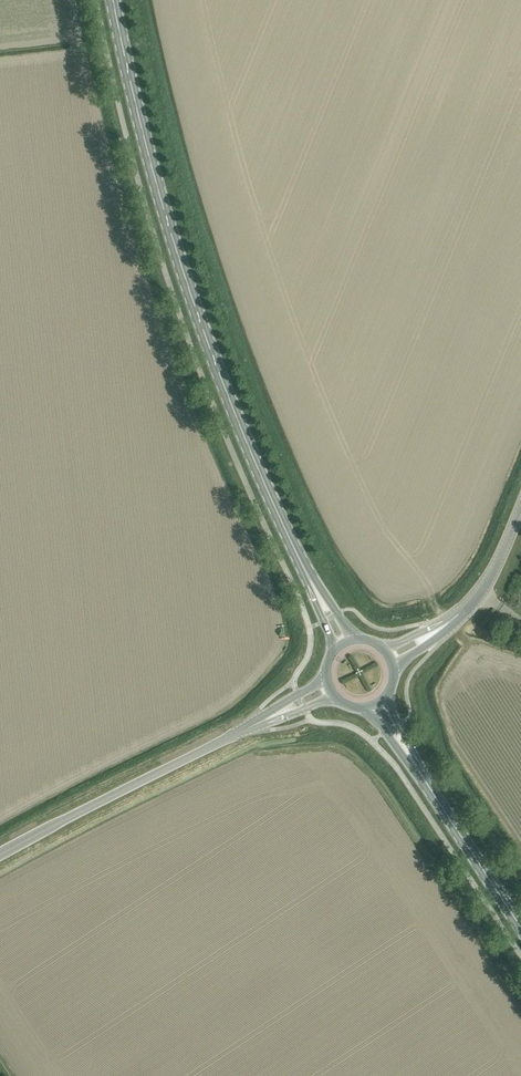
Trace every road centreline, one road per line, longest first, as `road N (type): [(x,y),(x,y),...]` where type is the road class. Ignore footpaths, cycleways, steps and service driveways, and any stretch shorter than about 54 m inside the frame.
road 1 (secondary): [(317,593),(218,386),(174,253),(110,0)]
road 2 (unclassified): [(0,856),(283,711)]
road 3 (secondary): [(520,933),(406,749)]
road 4 (secondary): [(445,626),(476,599),(520,508)]

